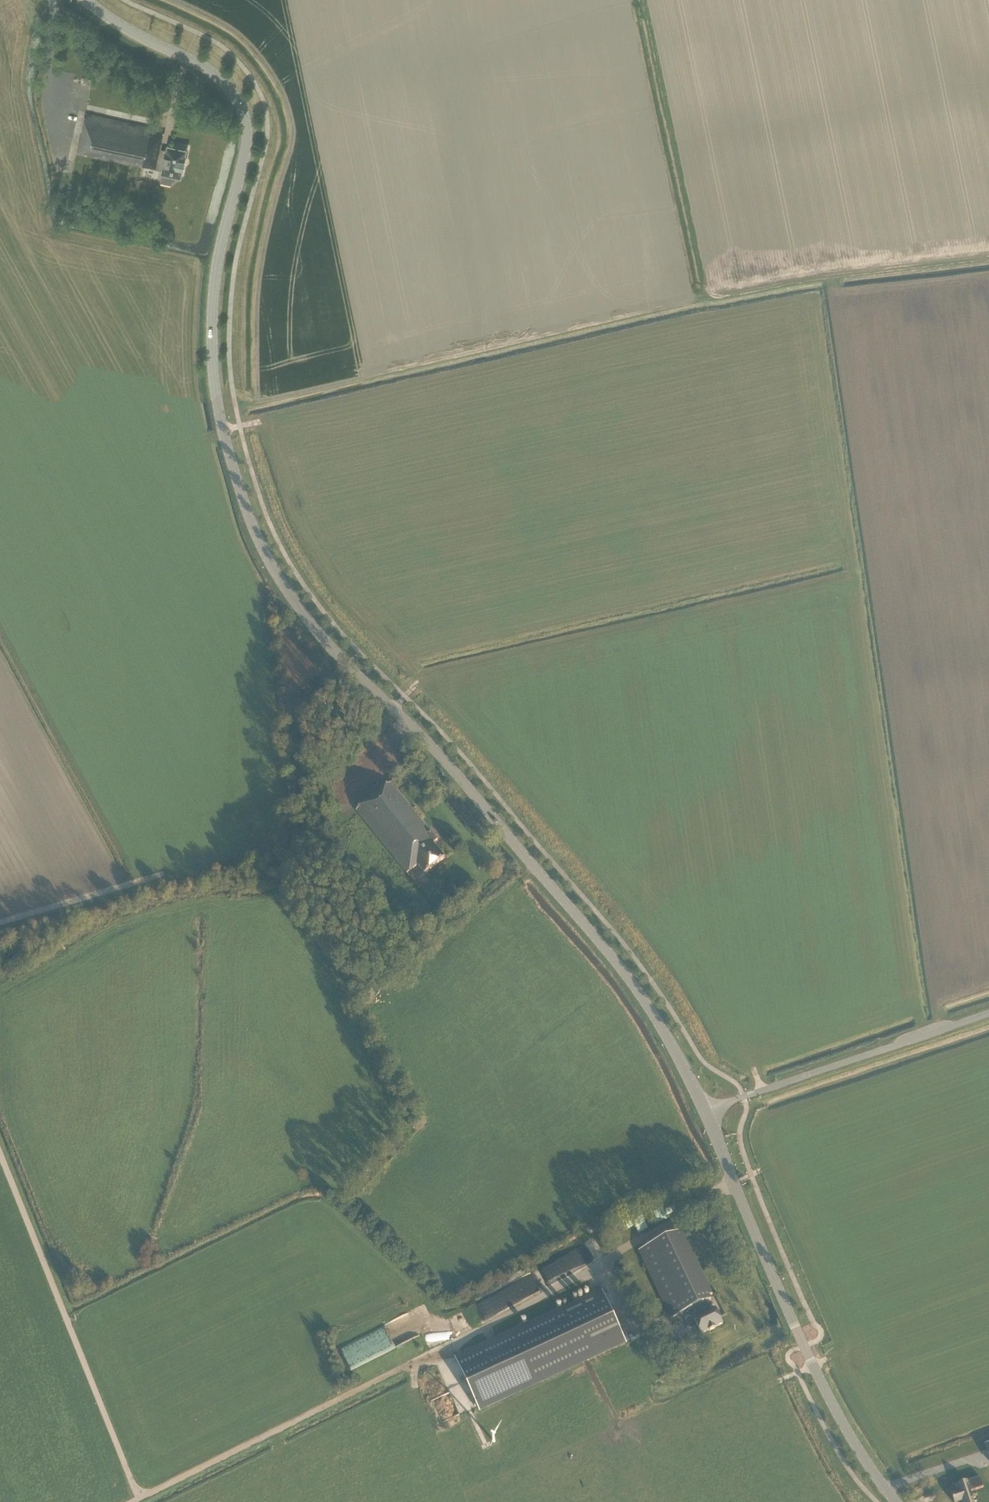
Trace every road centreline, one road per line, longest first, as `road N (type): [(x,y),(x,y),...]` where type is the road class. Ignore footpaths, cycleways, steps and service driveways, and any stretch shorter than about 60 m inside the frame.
road 1 (secondary): [(705,1112),(642,997),(434,751),(335,655),(277,578),(242,498),(214,376),(217,271),(244,165),(244,112),(217,78),(85,0)]
road 2 (track): [(645,0),(709,295),(988,260)]
road 3 (secondary): [(894,1501),(827,1396),(705,1112)]
road 4 (unclassified): [(705,1112),(988,1014)]

